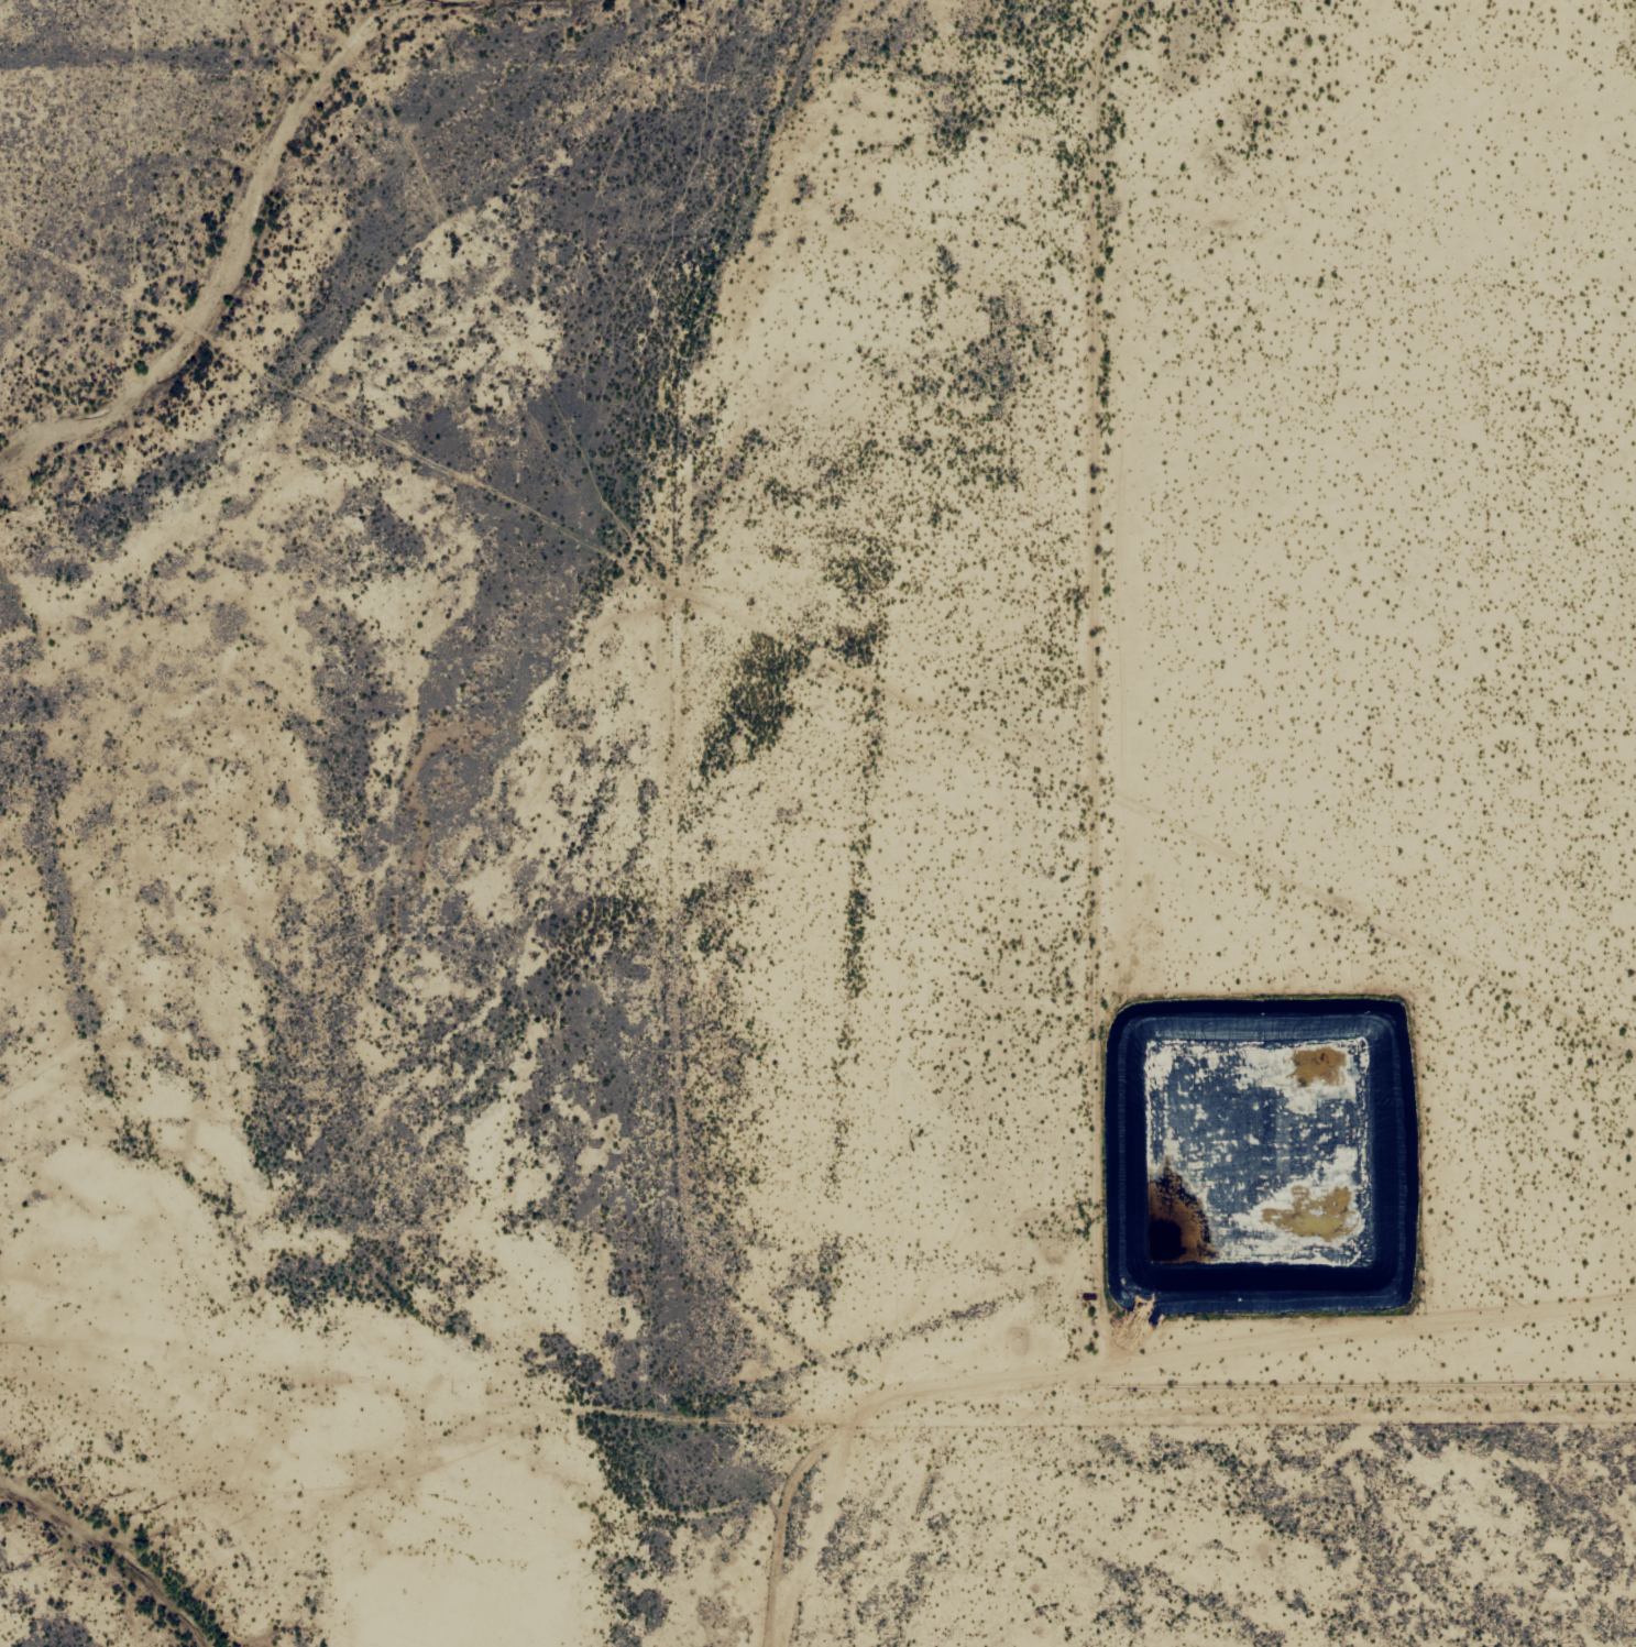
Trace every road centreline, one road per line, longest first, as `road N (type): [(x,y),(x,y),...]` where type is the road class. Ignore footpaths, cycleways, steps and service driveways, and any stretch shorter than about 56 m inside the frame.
road 1 (track): [(0,479),(35,737),(123,1105),(242,1329),(439,1498),(548,1542),(646,1553),(777,1515),(924,1438),(1050,1412),(1635,1414)]

